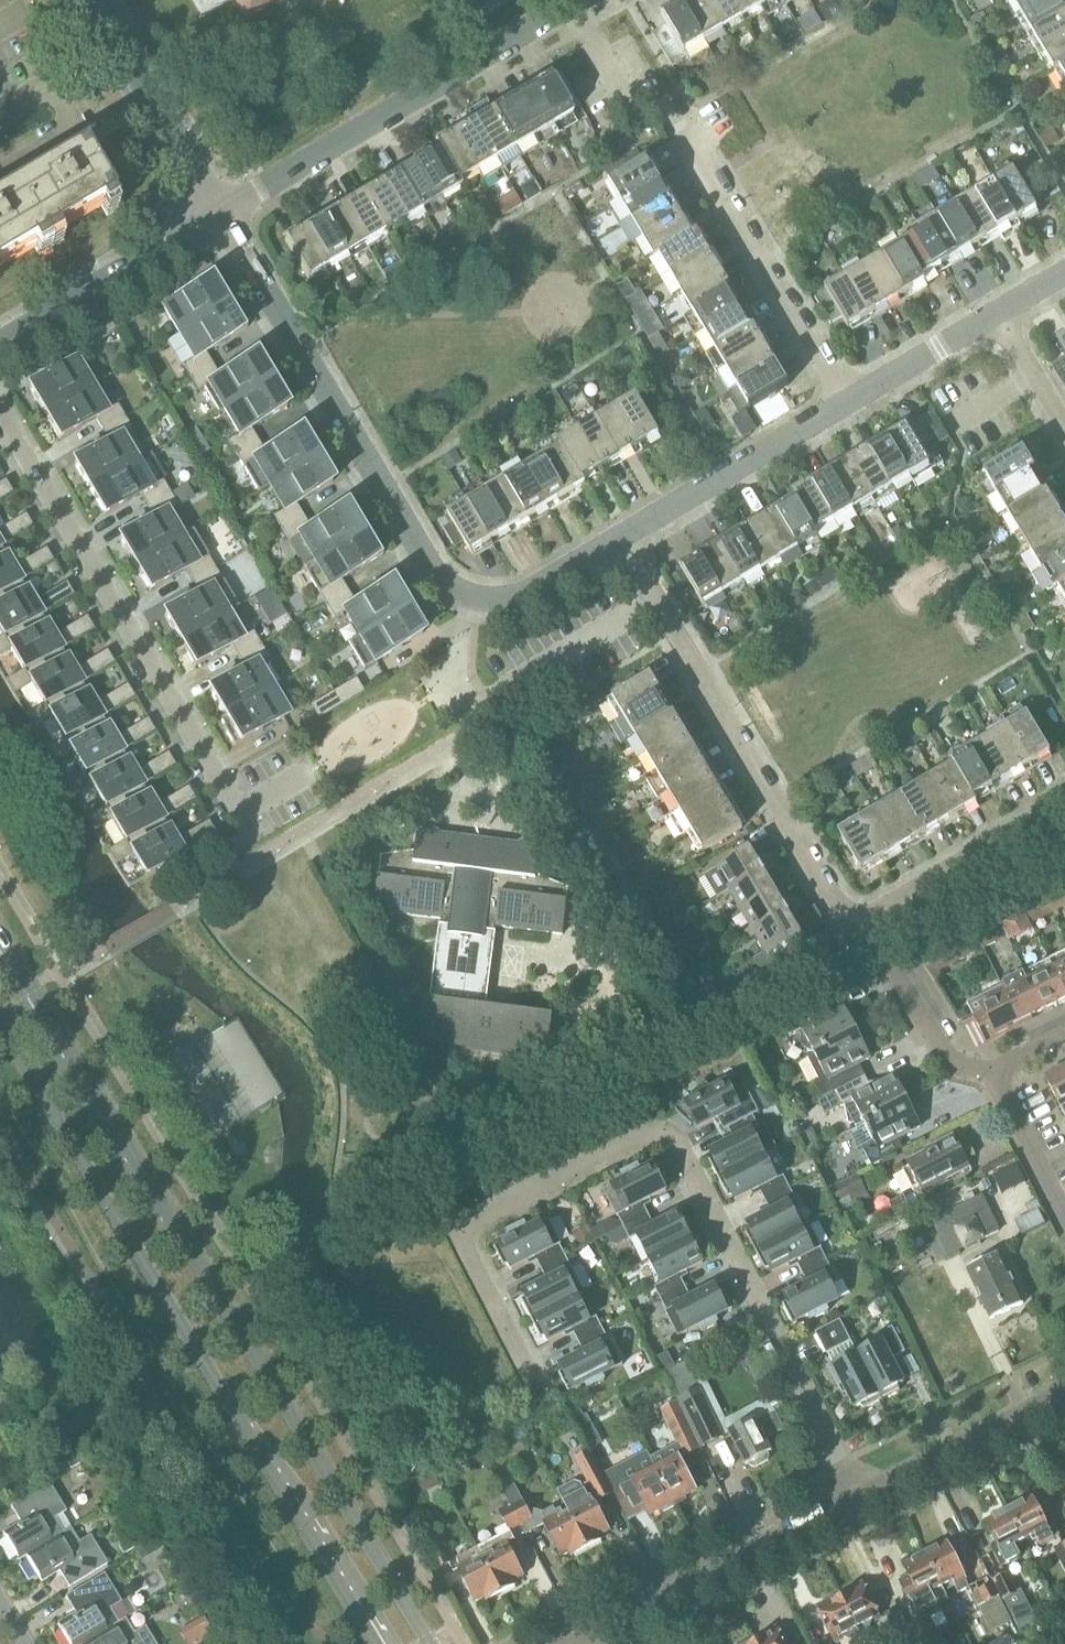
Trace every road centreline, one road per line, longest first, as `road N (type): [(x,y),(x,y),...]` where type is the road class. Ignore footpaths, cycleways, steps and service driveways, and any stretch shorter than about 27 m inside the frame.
road 1 (primary): [(430,1643),(0,939)]
road 2 (residential): [(862,1503),(675,1144),(657,1133),(459,1231),(529,1375)]
road 3 (primary): [(0,1030),(375,1643)]
road 4 (residential): [(1064,795),(842,927),(620,538)]
road 5 (residential): [(0,410),(244,810),(313,768)]
road 6 (residential): [(500,605),(473,603),(442,587),(218,215)]
road 7 (residential): [(218,215),(572,0)]
road 8 (residential): [(843,405),(677,126)]
road 9 (residential): [(620,538),(843,405)]
road 10 (unclassified): [(0,345),(218,215)]
road 11 (unclassified): [(218,215),(99,0)]
road 12 (residential): [(649,1610),(862,1503)]
road 13 (residential): [(862,1503),(1064,1393)]
road 14 (unclassified): [(0,112),(53,81),(78,127),(0,175)]
road 15 (residential): [(843,405),(997,315)]
road 16 (unclassified): [(1064,1210),(997,1073)]
road 17 (unclassified): [(997,1073),(949,1065),(896,979)]
road 18 (residential): [(500,605),(620,538)]
road 19 (residential): [(1064,431),(997,315)]

